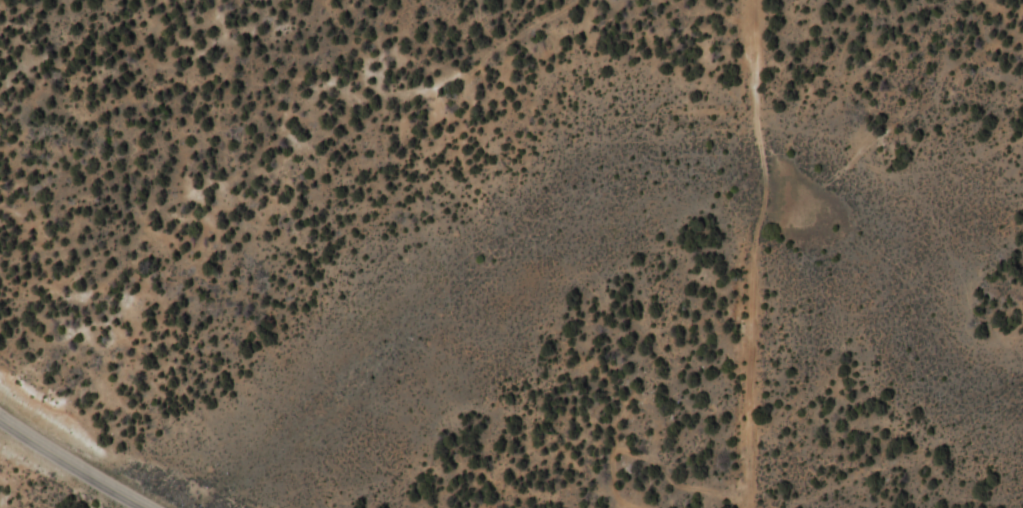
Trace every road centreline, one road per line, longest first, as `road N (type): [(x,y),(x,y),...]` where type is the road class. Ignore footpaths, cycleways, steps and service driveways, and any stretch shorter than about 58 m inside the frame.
road 1 (residential): [(754,507),(759,0)]
road 2 (residential): [(0,404),(169,507)]

